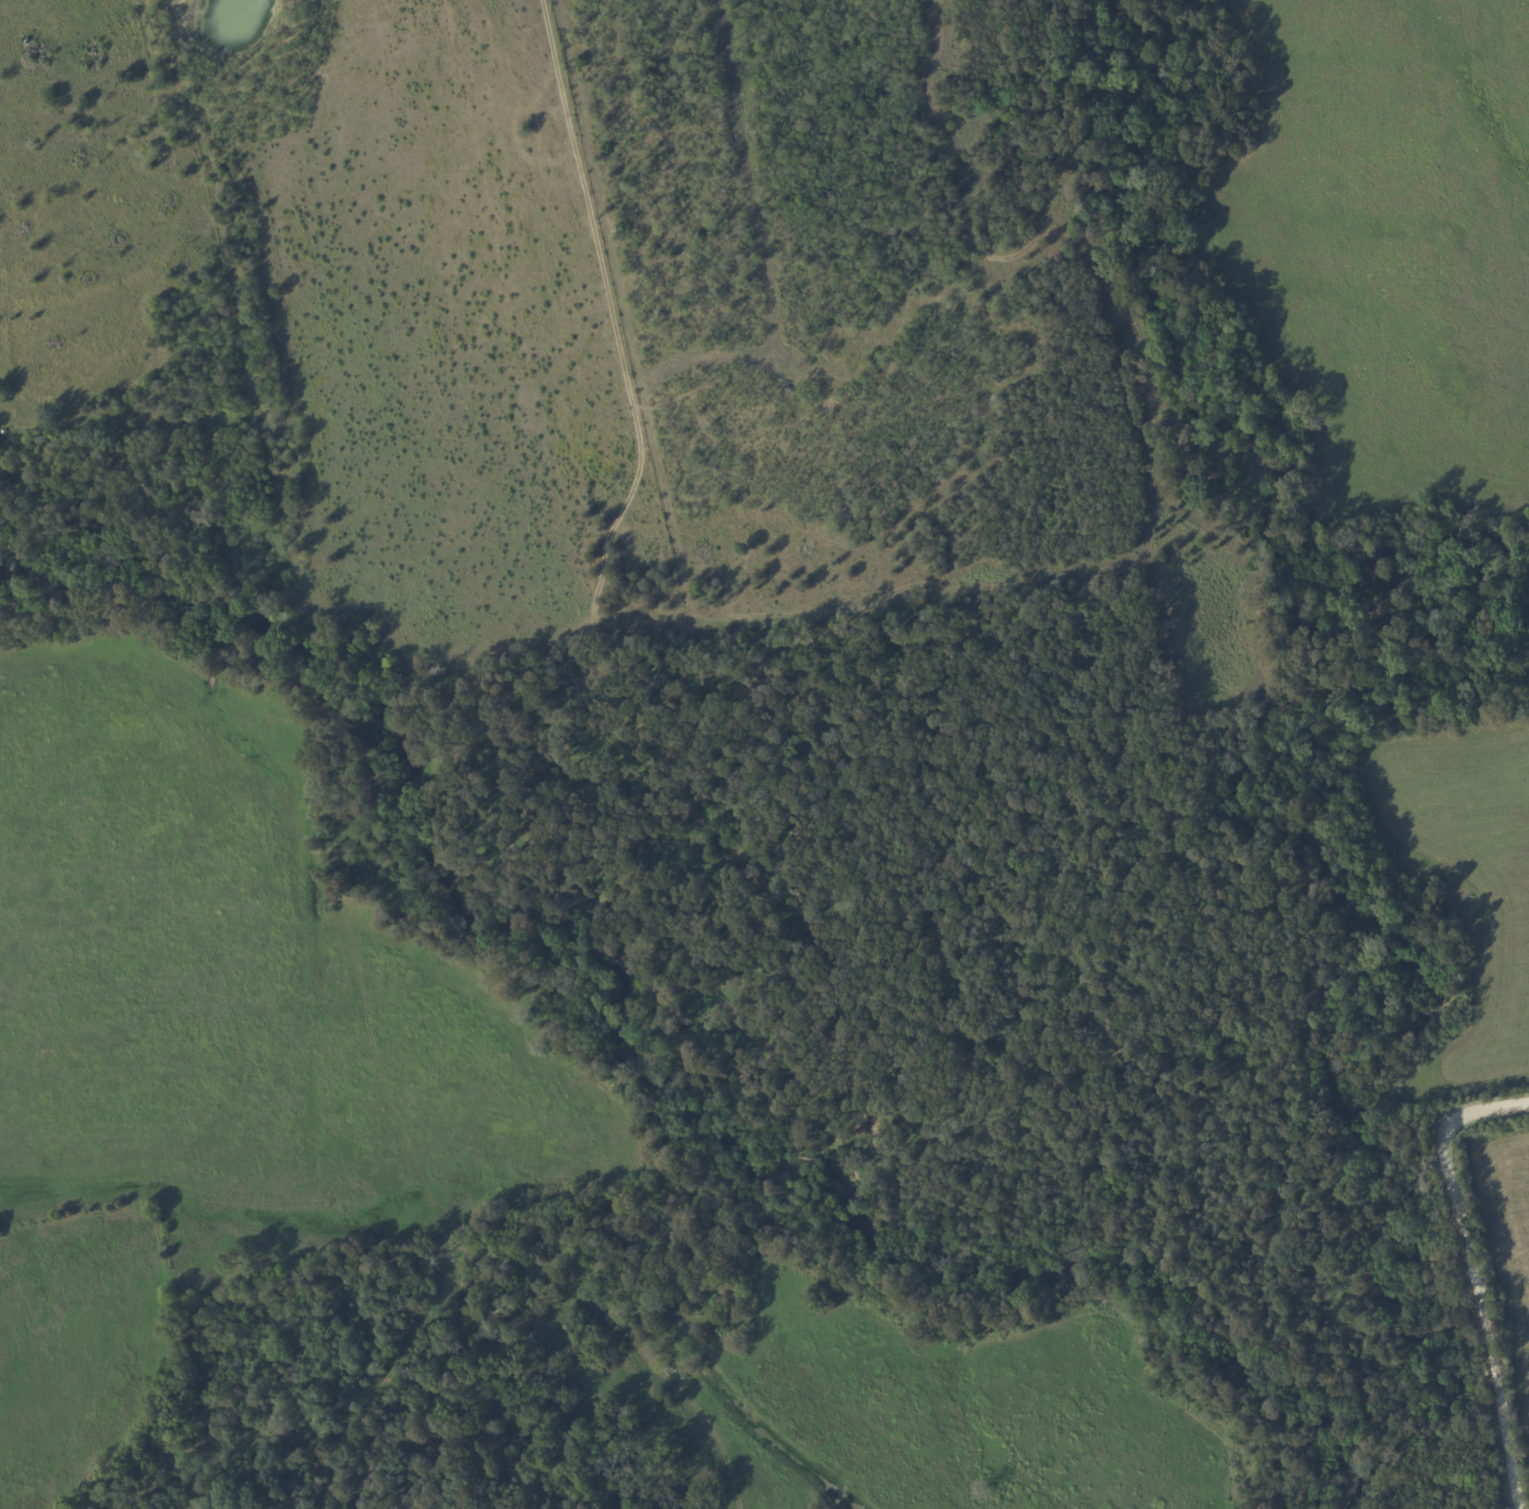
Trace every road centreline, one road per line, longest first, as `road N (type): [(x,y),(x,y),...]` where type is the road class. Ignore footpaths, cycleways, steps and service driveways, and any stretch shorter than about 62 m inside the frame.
road 1 (residential): [(1517,1508),(1444,1143),(1468,1114),(1528,1103)]

